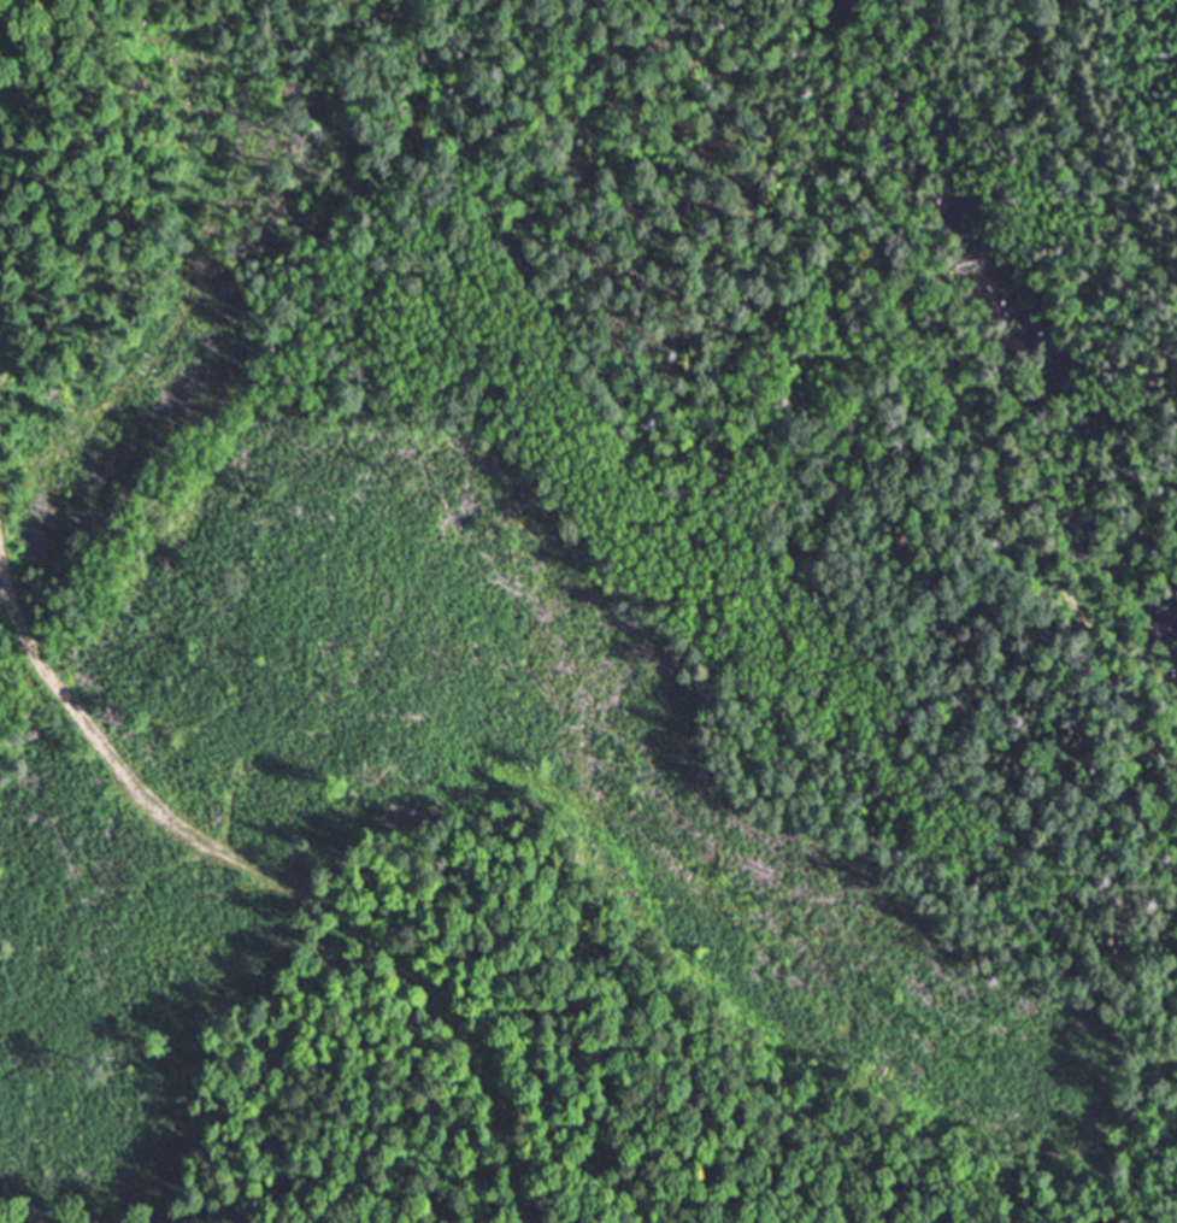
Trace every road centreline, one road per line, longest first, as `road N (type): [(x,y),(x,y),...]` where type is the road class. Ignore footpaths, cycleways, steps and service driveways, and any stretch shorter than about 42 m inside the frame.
road 1 (track): [(532,1222),(490,1083),(430,1001),(343,929),(151,809),(72,724),(12,627),(0,570)]

